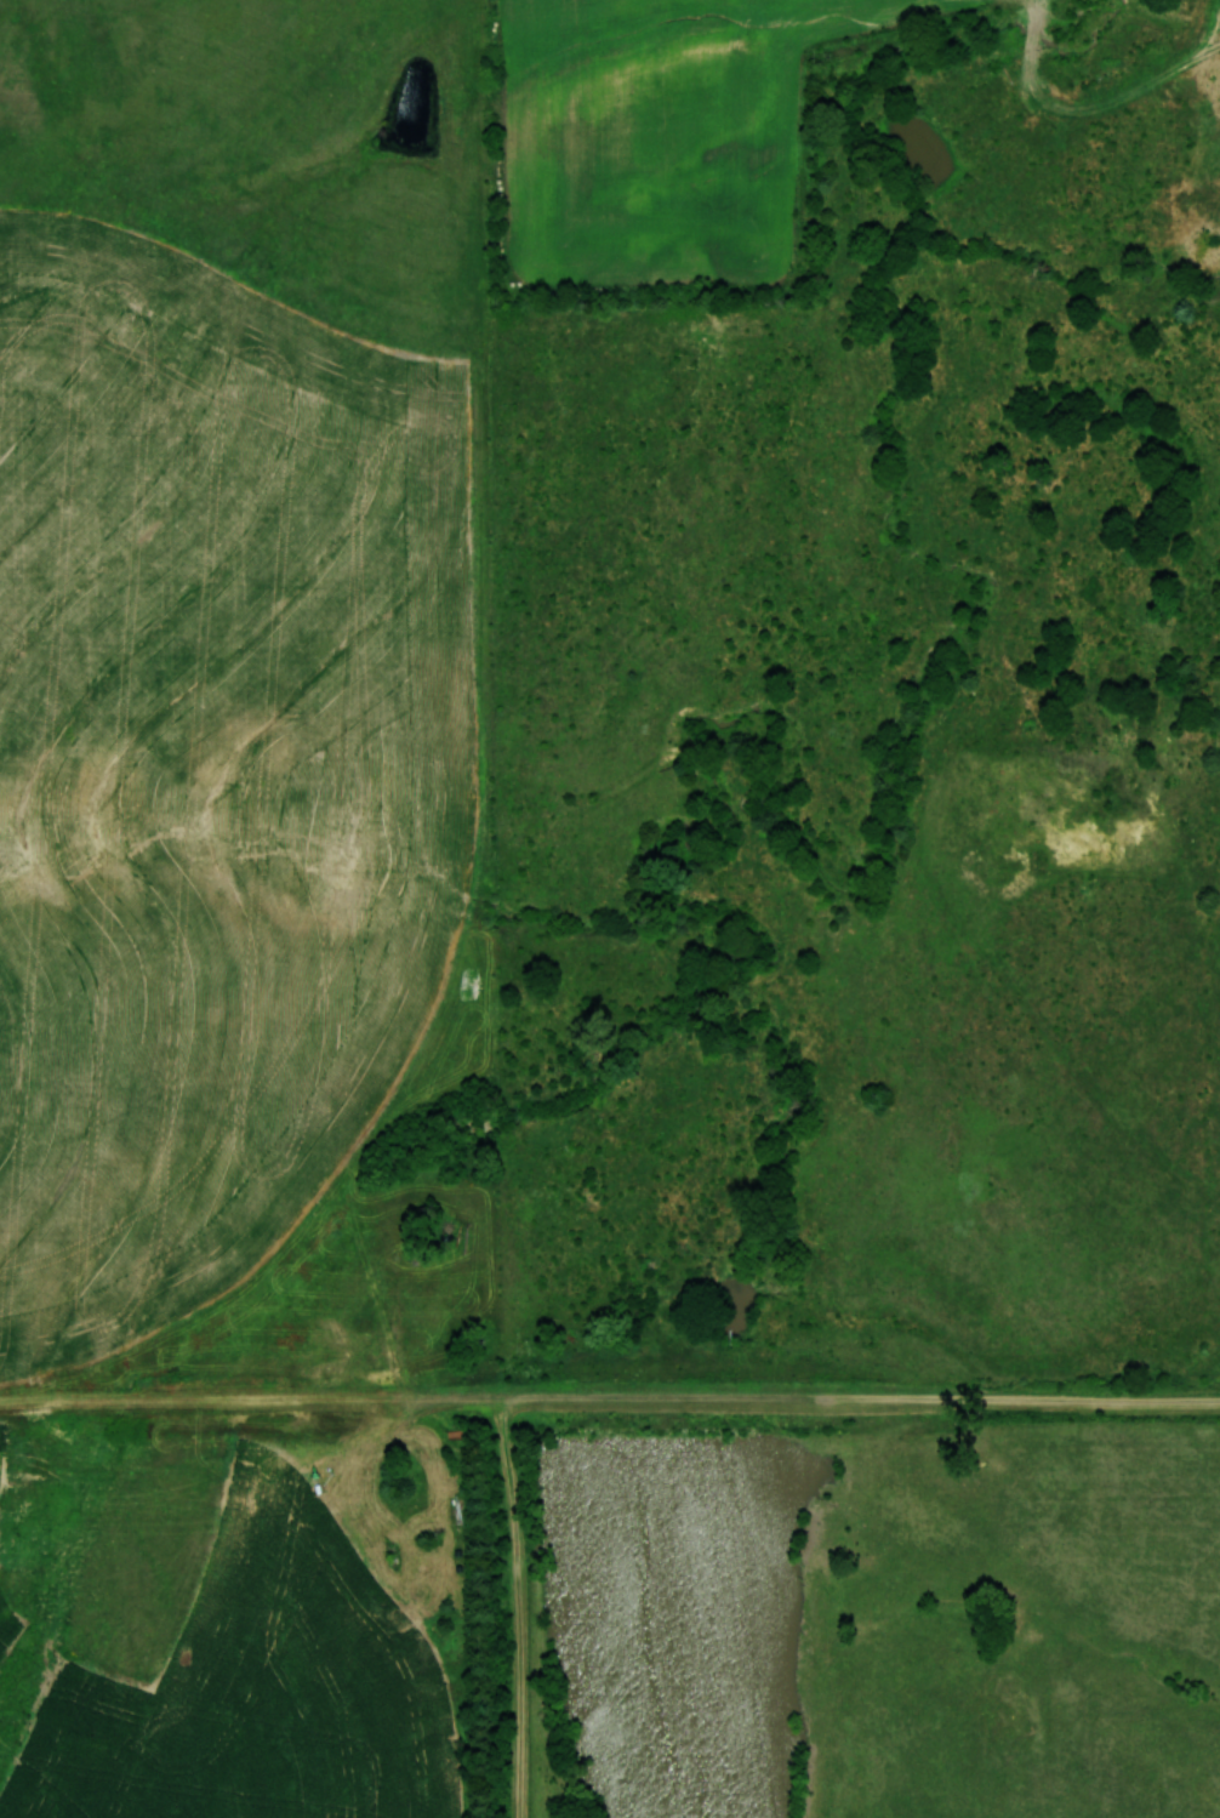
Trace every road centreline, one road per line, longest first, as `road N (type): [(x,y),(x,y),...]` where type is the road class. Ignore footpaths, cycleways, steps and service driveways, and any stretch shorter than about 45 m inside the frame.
road 1 (residential): [(0,1417),(1219,1403)]

